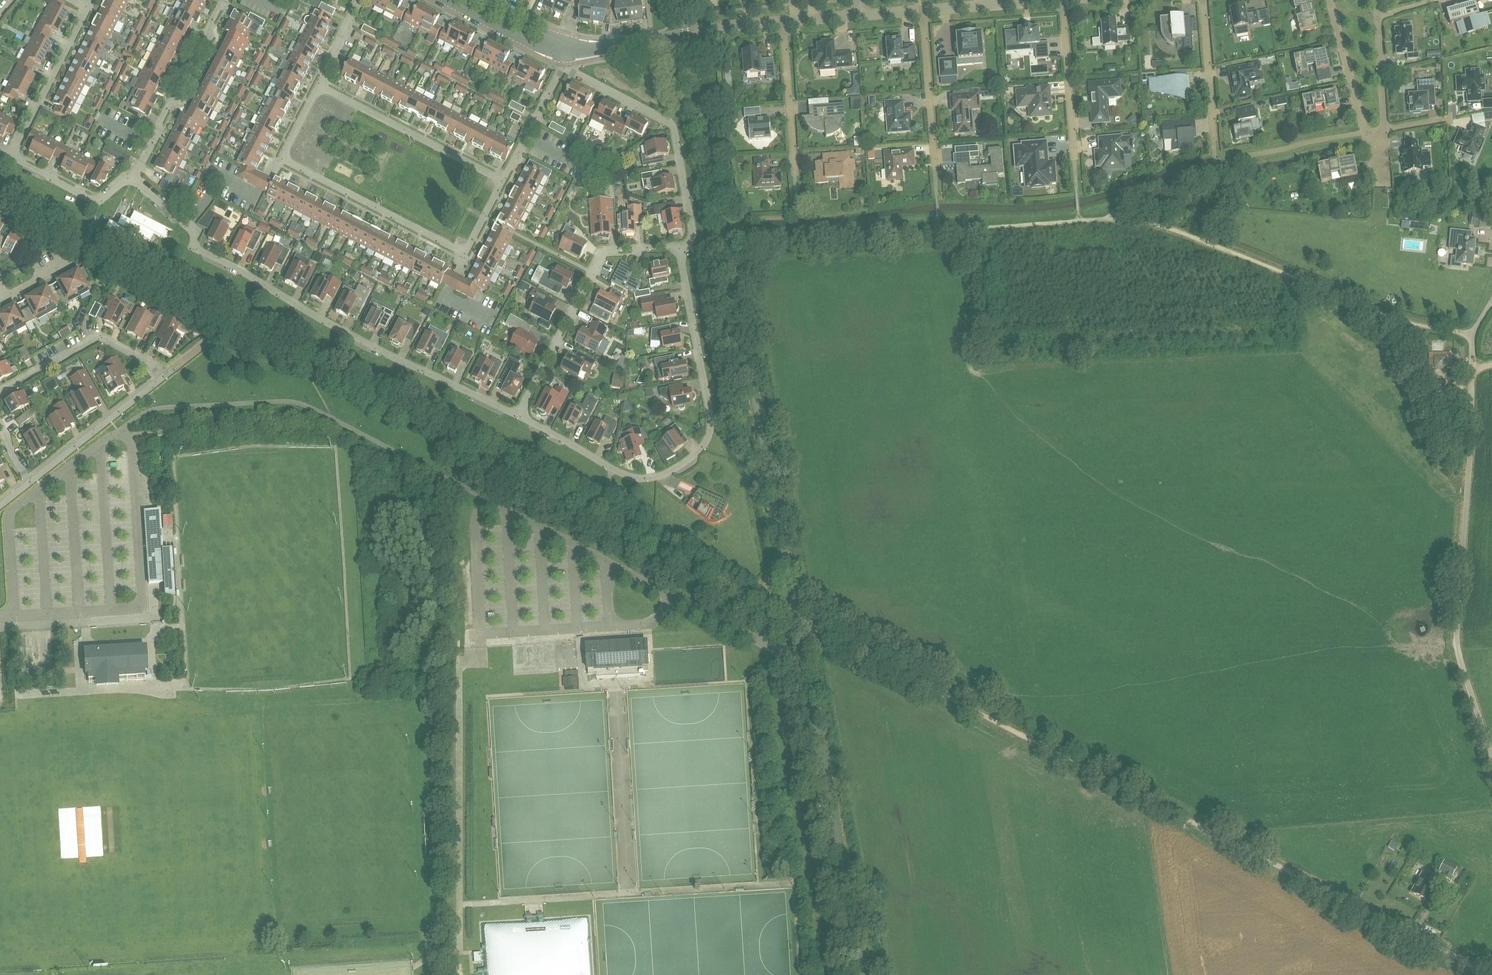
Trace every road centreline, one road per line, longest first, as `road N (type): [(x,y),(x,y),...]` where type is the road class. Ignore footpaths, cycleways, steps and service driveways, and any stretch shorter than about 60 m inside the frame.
road 1 (track): [(1425,940),(795,617)]
road 2 (unclassified): [(1491,756),(1457,650),(1471,337)]
road 3 (residential): [(679,246),(709,412),(701,447),(664,472),(631,476),(518,415)]
road 4 (residential): [(518,415),(194,248),(188,224)]
road 5 (unclassified): [(863,974),(804,662)]
road 6 (unclassified): [(489,501),(475,519),(481,630),(610,626)]
road 7 (unclassified): [(0,616),(14,615),(9,512),(126,425)]
road 8 (residential): [(518,415),(602,250),(679,246)]
road 9 (residential): [(679,246),(692,231),(673,123),(563,67)]
road 10 (residential): [(566,46),(783,20)]
road 11 (residential): [(504,181),(320,81)]
road 12 (residential): [(465,253),(281,158)]
road 13 (residential): [(132,173),(211,41),(224,0)]
road 14 (residential): [(0,388),(89,333),(136,353),(164,375)]
road 15 (residential): [(12,154),(88,0)]
road 16 (residential): [(30,482),(164,375)]
road 17 (residential): [(1075,159),(1064,0)]
road 18 (residential): [(935,167),(923,10)]
road 19 (residential): [(795,176),(783,20)]
road 20 (unclassified): [(804,662),(670,595)]
road 21 (residential): [(132,173),(97,202),(12,154)]
road 22 (residential): [(1213,141),(1202,0)]
road 23 (residential): [(439,0),(523,42),(566,46)]
road 24 (residential): [(1330,0),(1365,132)]
road 25 (residential): [(188,224),(219,182),(256,194),(281,158)]
road 26 (unclassified): [(608,561),(489,501)]
road 27 (residential): [(504,181),(563,67)]
road 28 (residential): [(923,10),(1042,0)]

